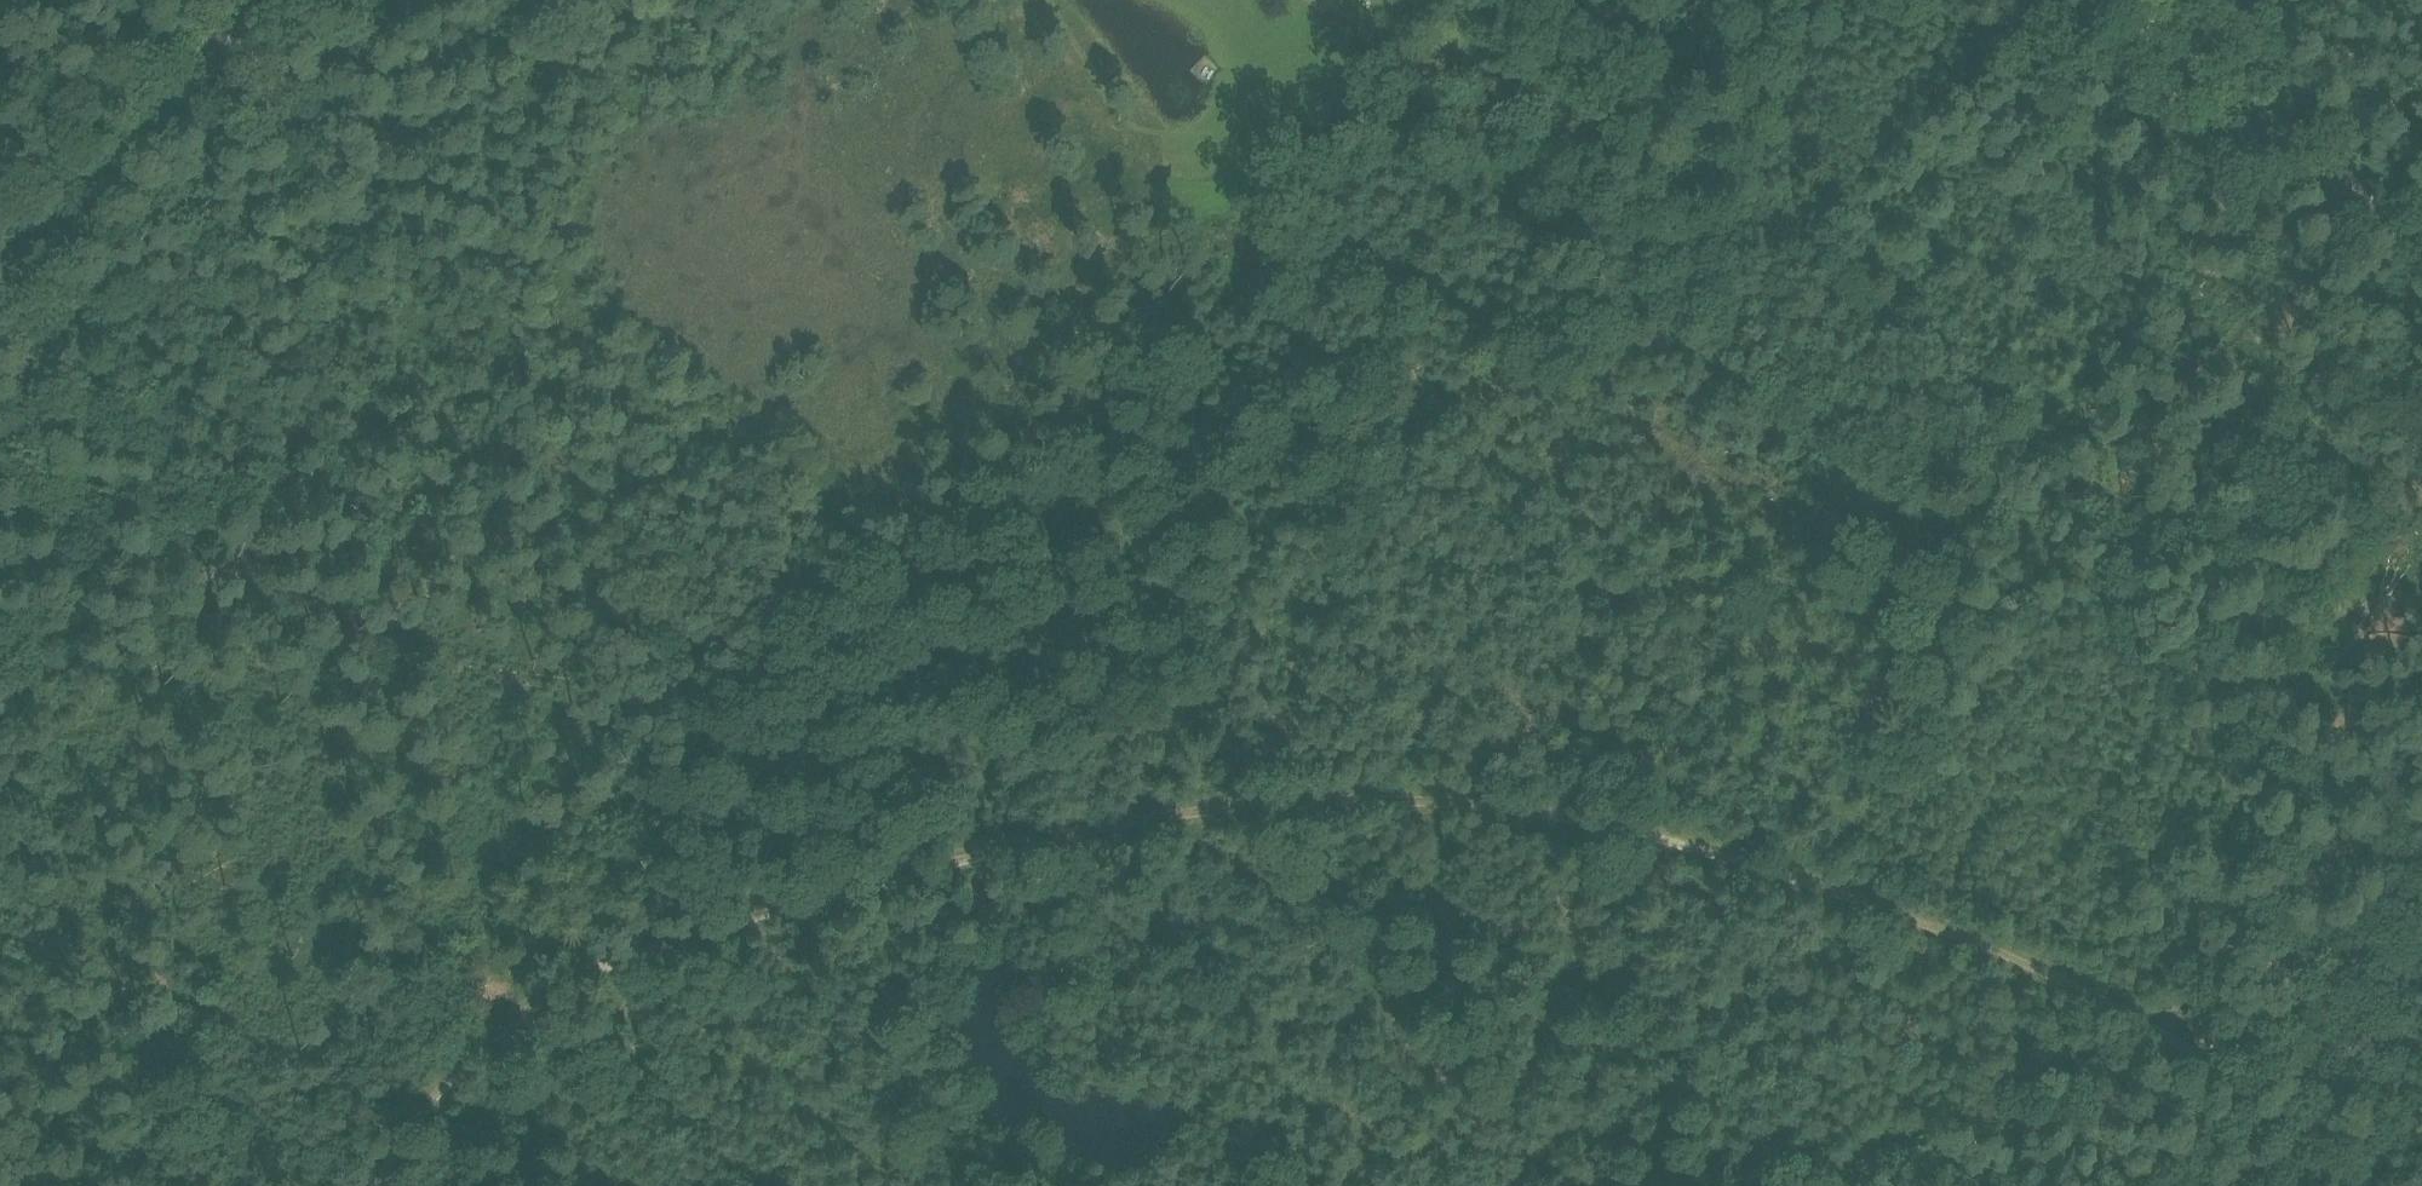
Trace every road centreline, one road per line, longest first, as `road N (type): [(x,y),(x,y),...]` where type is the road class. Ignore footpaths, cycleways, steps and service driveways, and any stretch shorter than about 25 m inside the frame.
road 1 (track): [(374,1185),(475,1053),(550,1007),(1102,829),(1244,812),(1413,808),(1538,823),(1682,855),(1890,920),(2089,1001),(2219,1073),(2366,1185)]
road 2 (track): [(1998,1185),(2153,1036),(2421,601)]
road 3 (tertiary): [(0,293),(275,0)]
road 4 (track): [(2128,0),(2421,235)]
road 5 (track): [(2421,426),(2399,400),(2382,207)]

